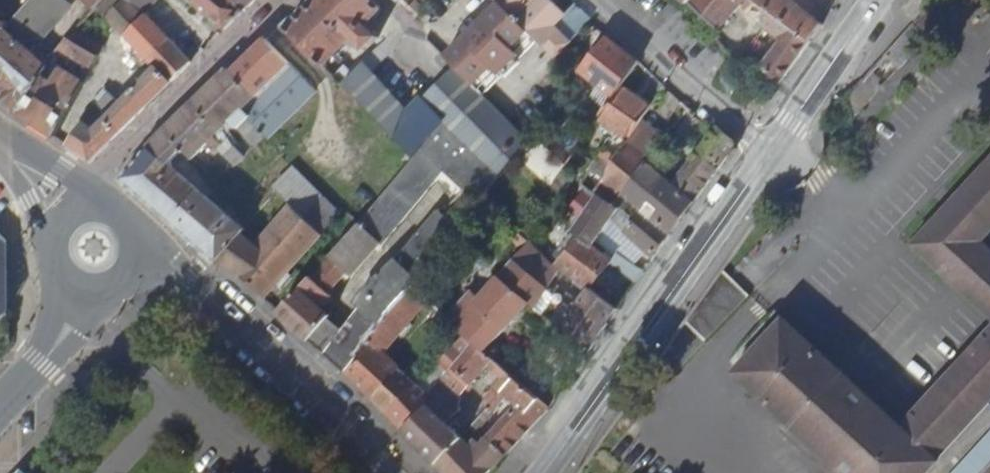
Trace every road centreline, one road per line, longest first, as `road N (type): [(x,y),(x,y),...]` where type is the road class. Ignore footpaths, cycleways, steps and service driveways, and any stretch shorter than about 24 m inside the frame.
road 1 (unclassified): [(544,472),(772,150)]
road 2 (unclassified): [(139,240),(210,292),(385,472)]
road 3 (residential): [(285,0),(111,168),(92,204)]
road 4 (residential): [(772,150),(595,0)]
road 5 (unclassified): [(772,150),(875,0)]
road 6 (tertiary): [(0,406),(91,296)]

